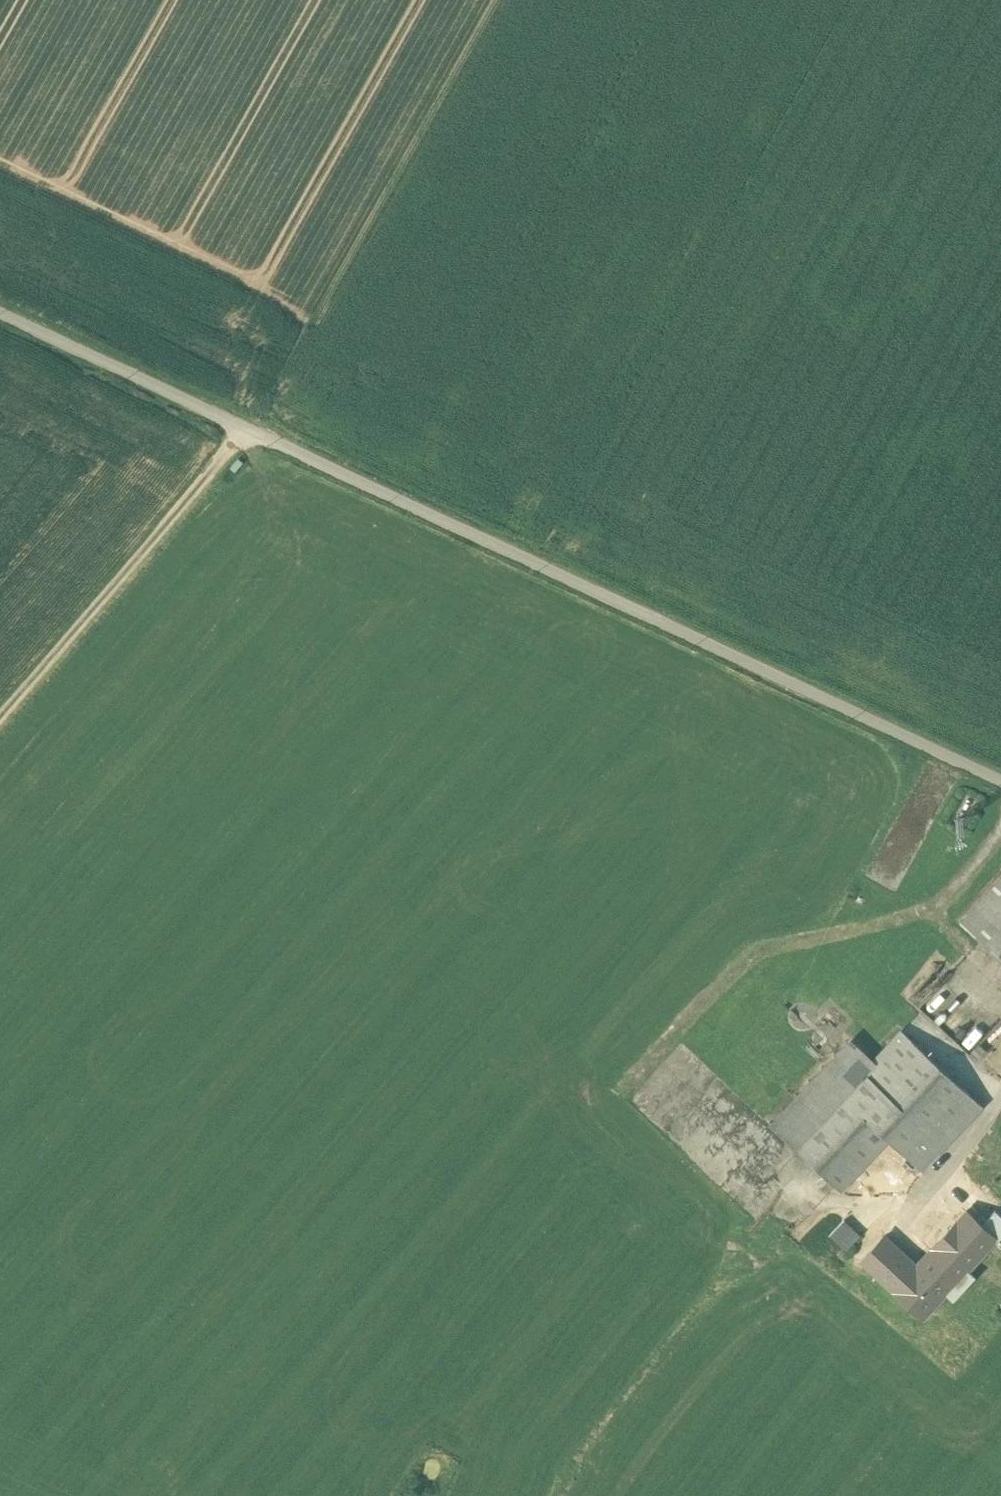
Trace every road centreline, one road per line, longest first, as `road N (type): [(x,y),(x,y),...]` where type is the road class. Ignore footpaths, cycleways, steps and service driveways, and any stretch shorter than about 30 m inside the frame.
road 1 (unclassified): [(0,314),(1000,781)]
road 2 (track): [(246,430),(0,716)]

